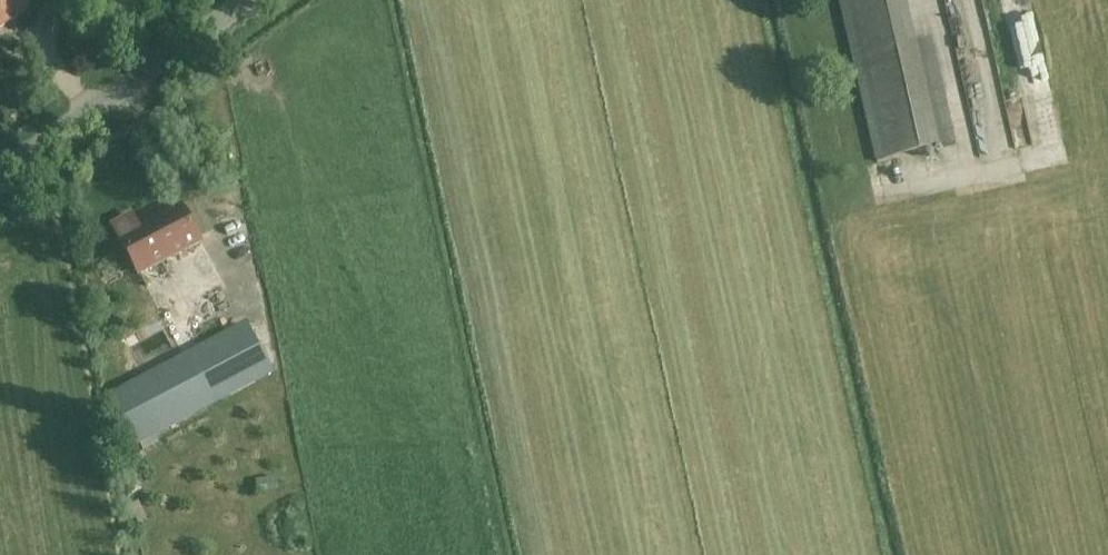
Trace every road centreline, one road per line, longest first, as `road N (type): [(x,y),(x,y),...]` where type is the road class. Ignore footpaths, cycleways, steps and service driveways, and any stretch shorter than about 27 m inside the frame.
road 1 (tertiary): [(0,174),(249,0)]

